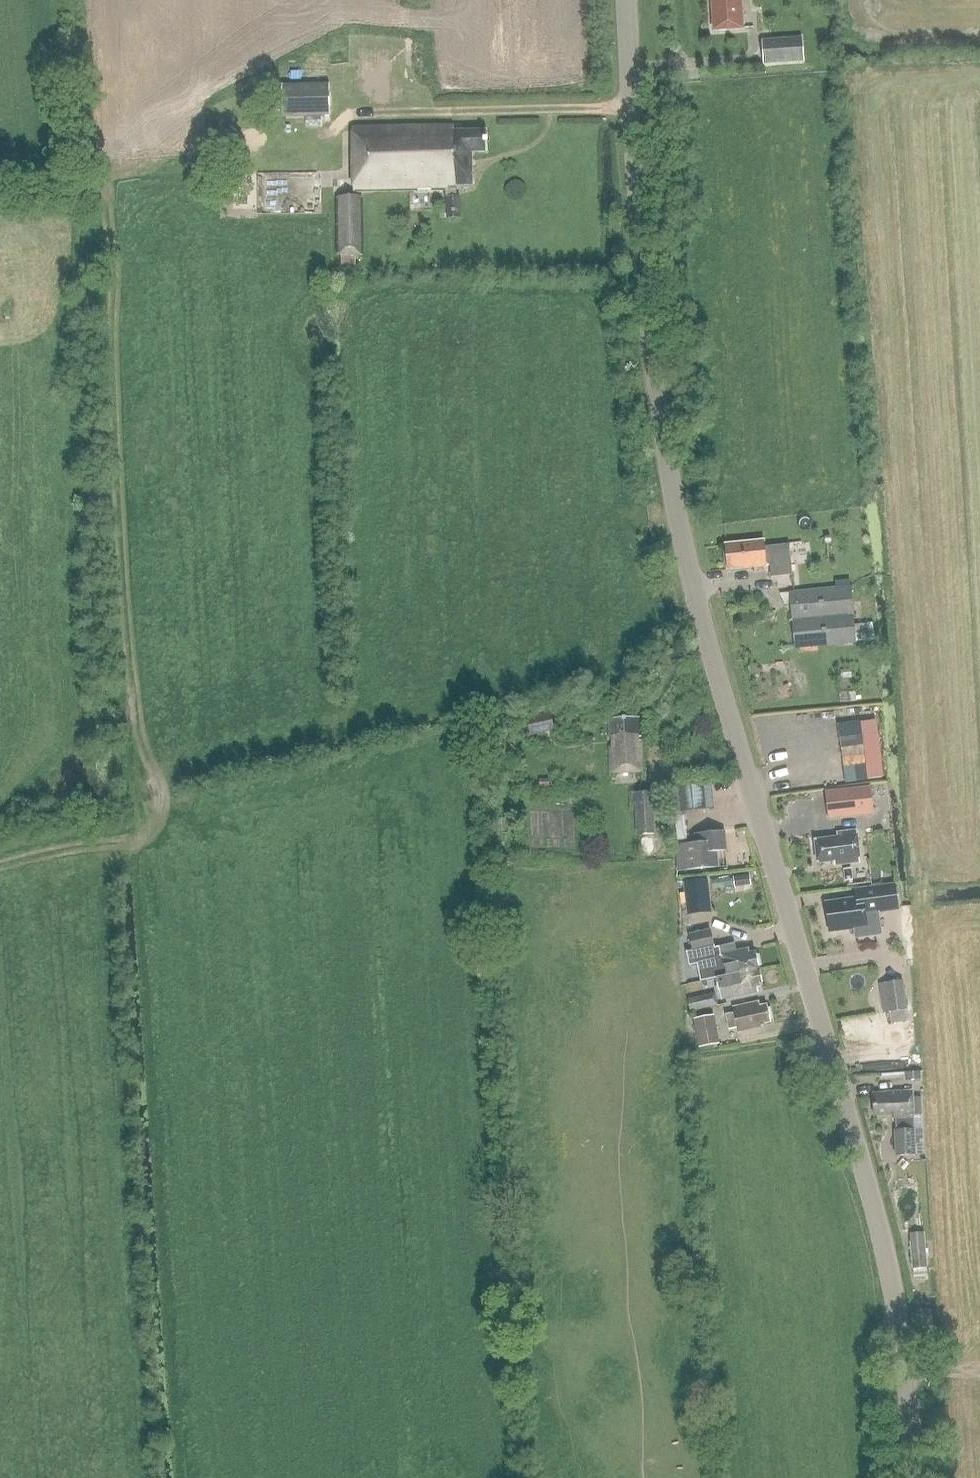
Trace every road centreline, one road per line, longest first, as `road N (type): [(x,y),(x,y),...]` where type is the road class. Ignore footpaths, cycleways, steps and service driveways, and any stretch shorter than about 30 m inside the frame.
road 1 (tertiary): [(913,1477),(902,1342),(881,1232),(704,632),(672,493),(646,305),(624,0)]
road 2 (track): [(630,107),(360,111),(345,118)]

